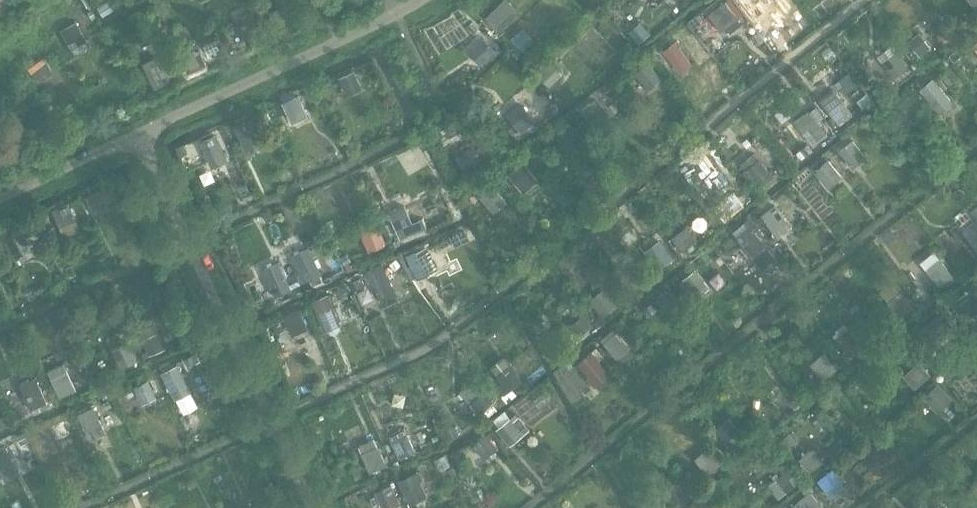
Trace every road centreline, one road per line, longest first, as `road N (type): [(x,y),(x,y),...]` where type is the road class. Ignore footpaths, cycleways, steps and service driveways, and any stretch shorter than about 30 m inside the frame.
road 1 (unclassified): [(315,507),(137,139)]
road 2 (unclassified): [(137,139),(421,0)]
road 3 (unclassified): [(0,203),(137,139)]

